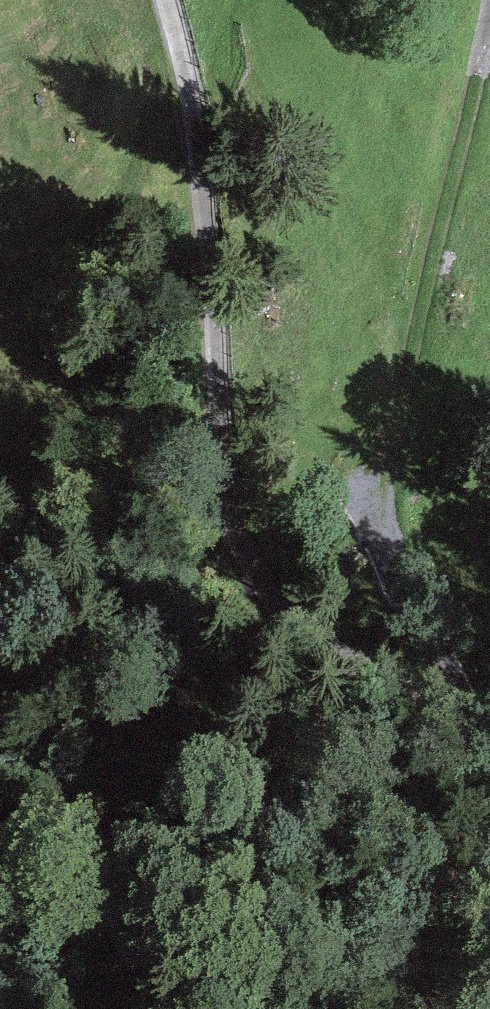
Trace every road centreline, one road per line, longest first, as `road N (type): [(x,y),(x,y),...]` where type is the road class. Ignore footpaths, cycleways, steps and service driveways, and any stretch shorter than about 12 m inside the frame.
road 1 (track): [(489,798),(459,731),(291,606),(262,575),(246,525),(198,139),(167,0)]
road 2 (track): [(459,731),(382,559),(377,522),(489,18)]

